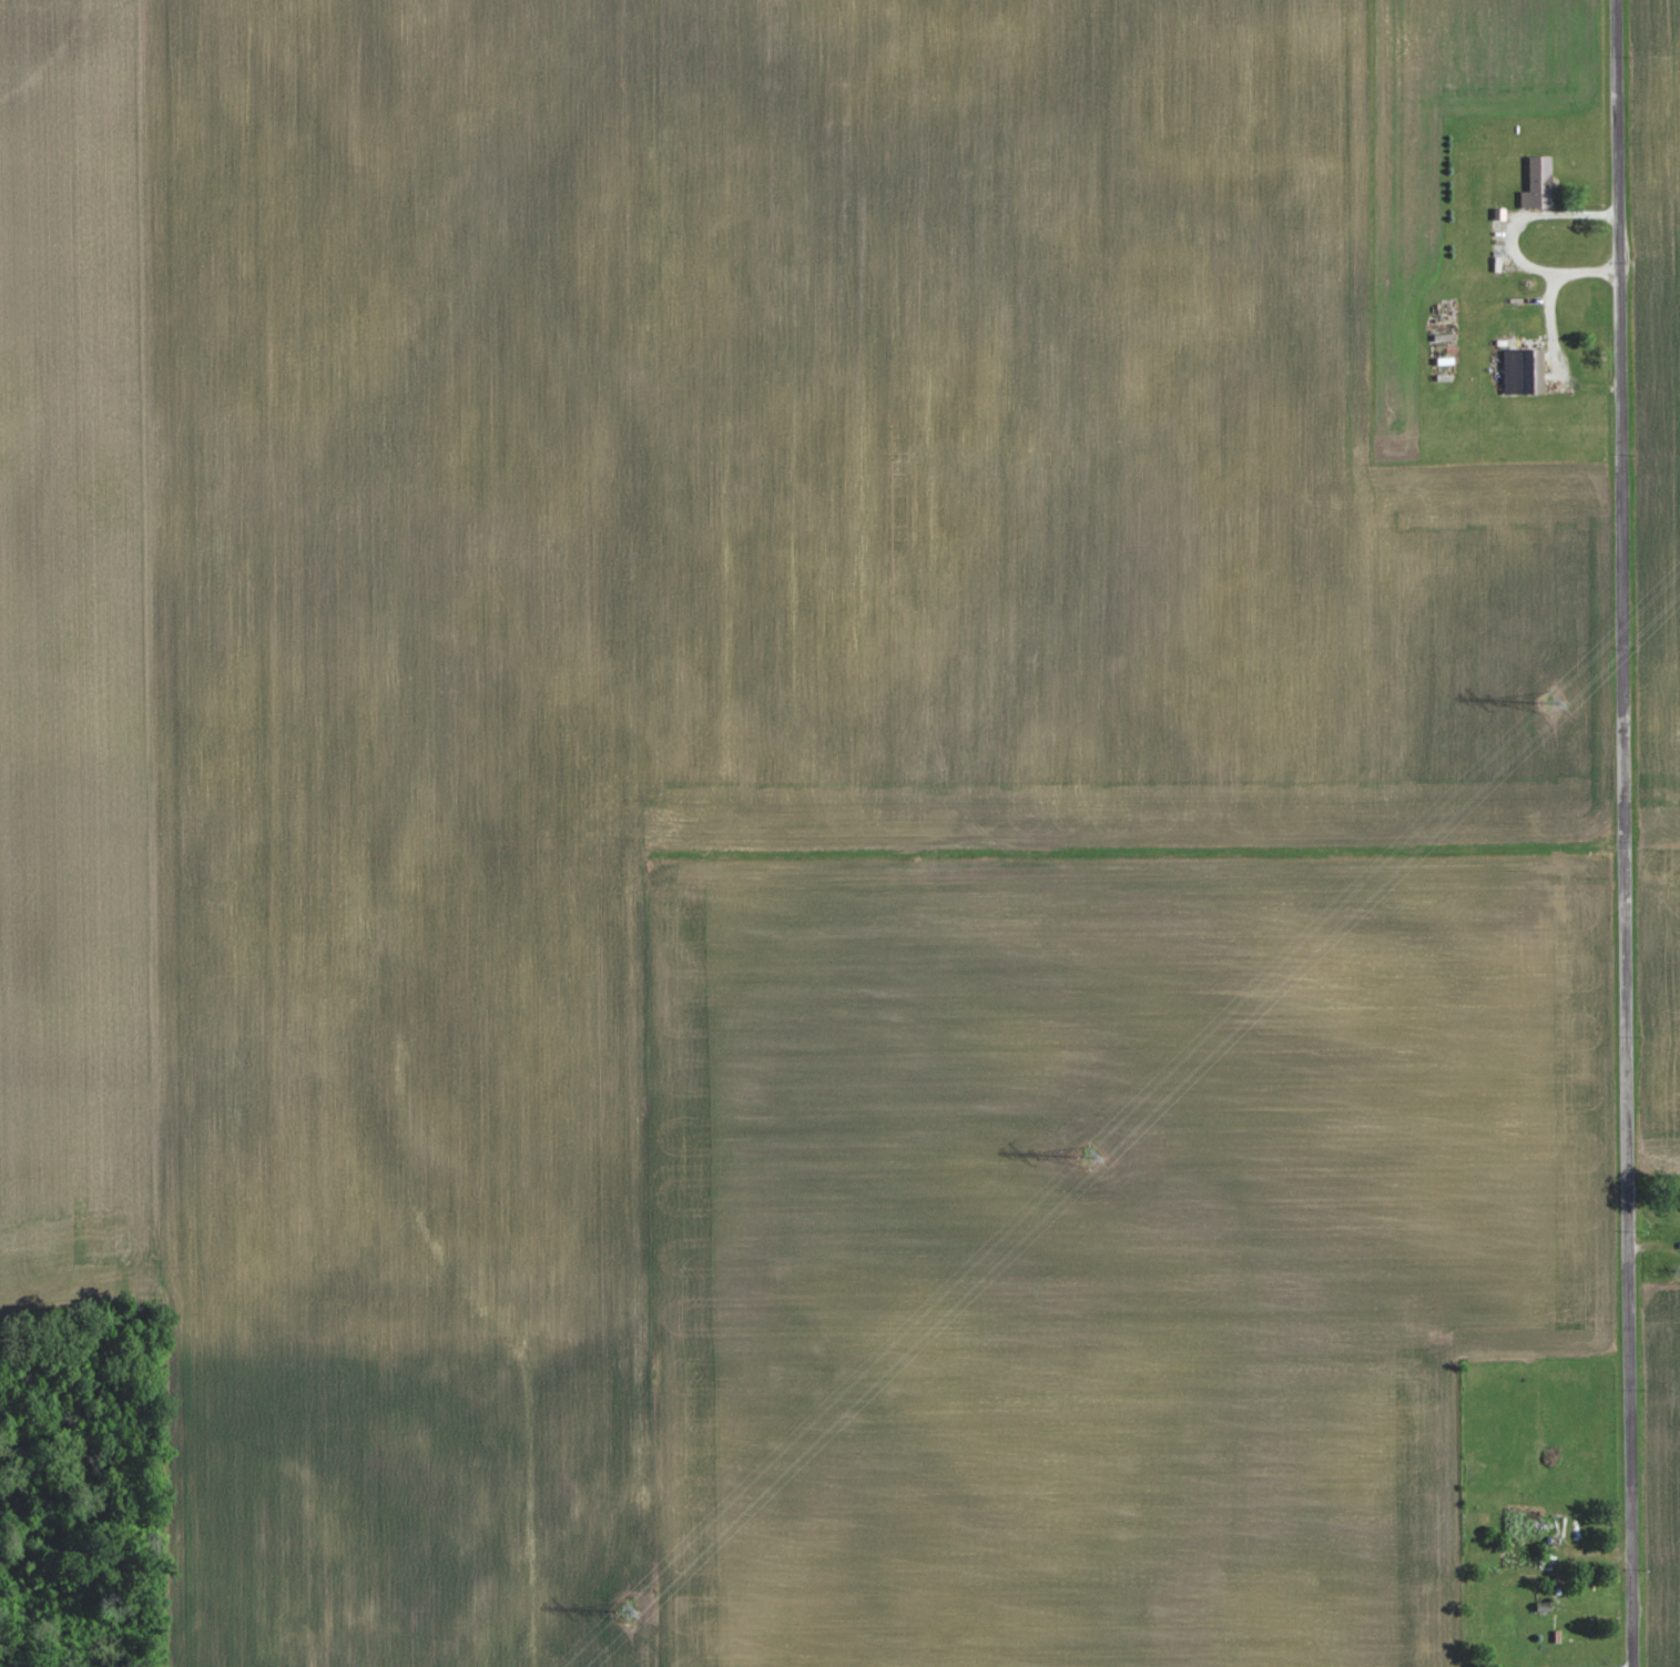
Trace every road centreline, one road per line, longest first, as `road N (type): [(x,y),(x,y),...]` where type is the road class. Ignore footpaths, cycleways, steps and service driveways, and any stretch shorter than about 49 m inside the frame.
road 1 (residential): [(1639,1666),(1614,0)]

